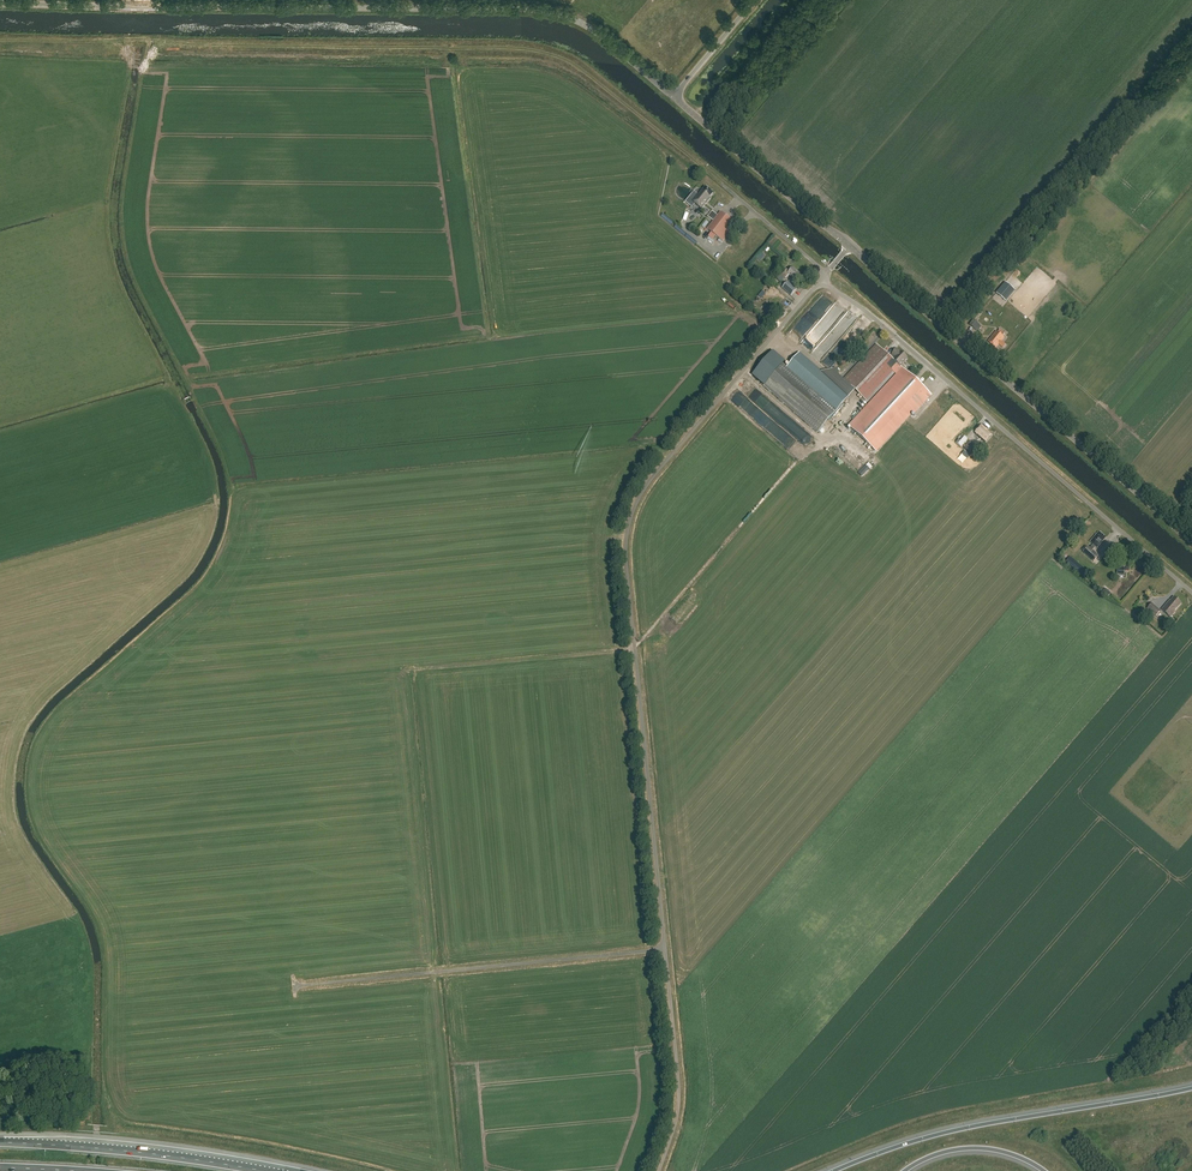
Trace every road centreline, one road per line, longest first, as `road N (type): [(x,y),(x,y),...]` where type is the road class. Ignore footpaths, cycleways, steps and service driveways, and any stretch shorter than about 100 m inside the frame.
road 1 (track): [(722,184),(581,71),(539,52),(0,42)]
road 2 (unclassified): [(665,950),(629,527),(645,486),(820,281)]
road 3 (unclassified): [(673,96),(618,46),(544,10),(0,2)]
road 4 (unclassified): [(1191,593),(877,321),(820,281)]
road 5 (unclassified): [(1191,539),(851,244)]
road 6 (unclassified): [(295,986),(665,950)]
road 7 (motorway): [(1191,1089),(948,1132),(834,1170)]
road 8 (motorway): [(262,1170),(0,1142)]
road 9 (unclassified): [(851,244),(673,96)]
road 10 (unclassified): [(659,1170),(679,1101),(665,950)]
road 11 (track): [(800,0),(699,119)]
road 12 (motorway): [(904,1170),(935,1155),(979,1148),(1044,1170)]
road 13 (unclassified): [(826,273),(722,184)]
road 14 (unclassified): [(673,96),(755,0)]

